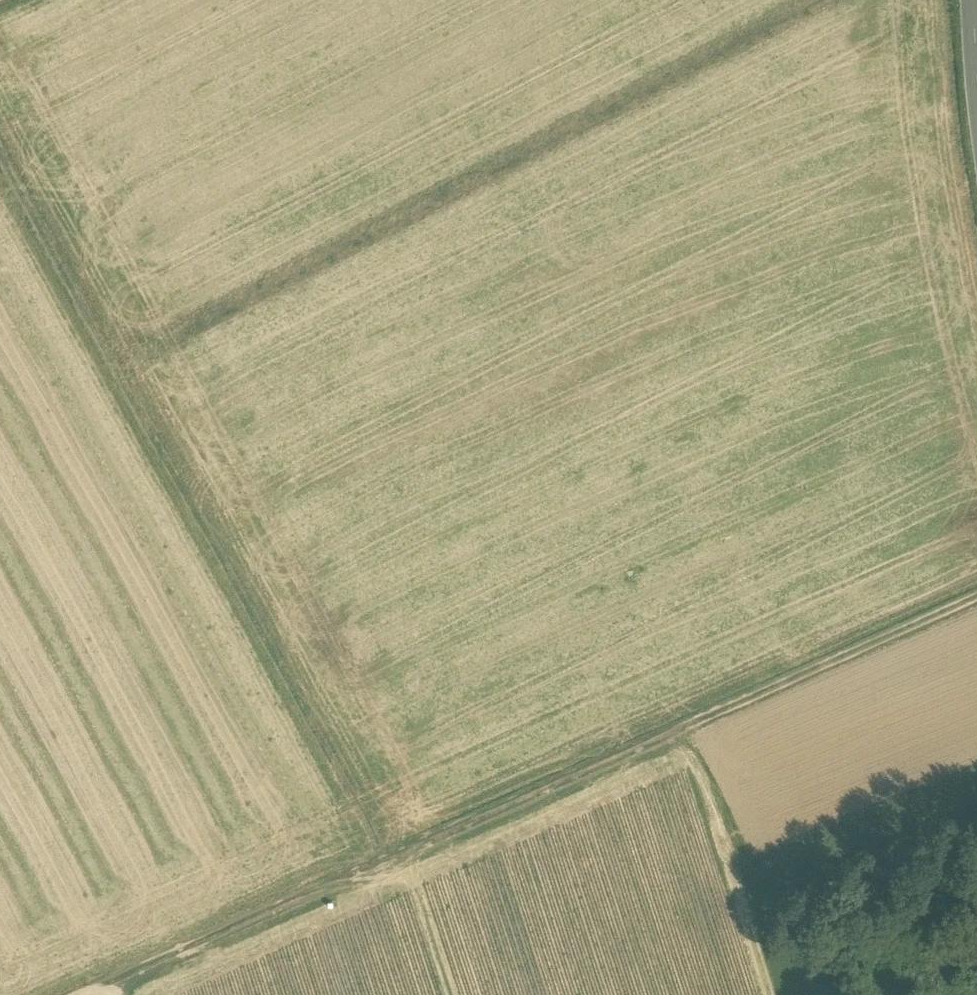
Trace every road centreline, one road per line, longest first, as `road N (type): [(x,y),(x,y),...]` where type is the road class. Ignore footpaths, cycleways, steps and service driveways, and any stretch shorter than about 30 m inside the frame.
road 1 (track): [(976,615),(119,994)]
road 2 (track): [(392,874),(0,166)]

